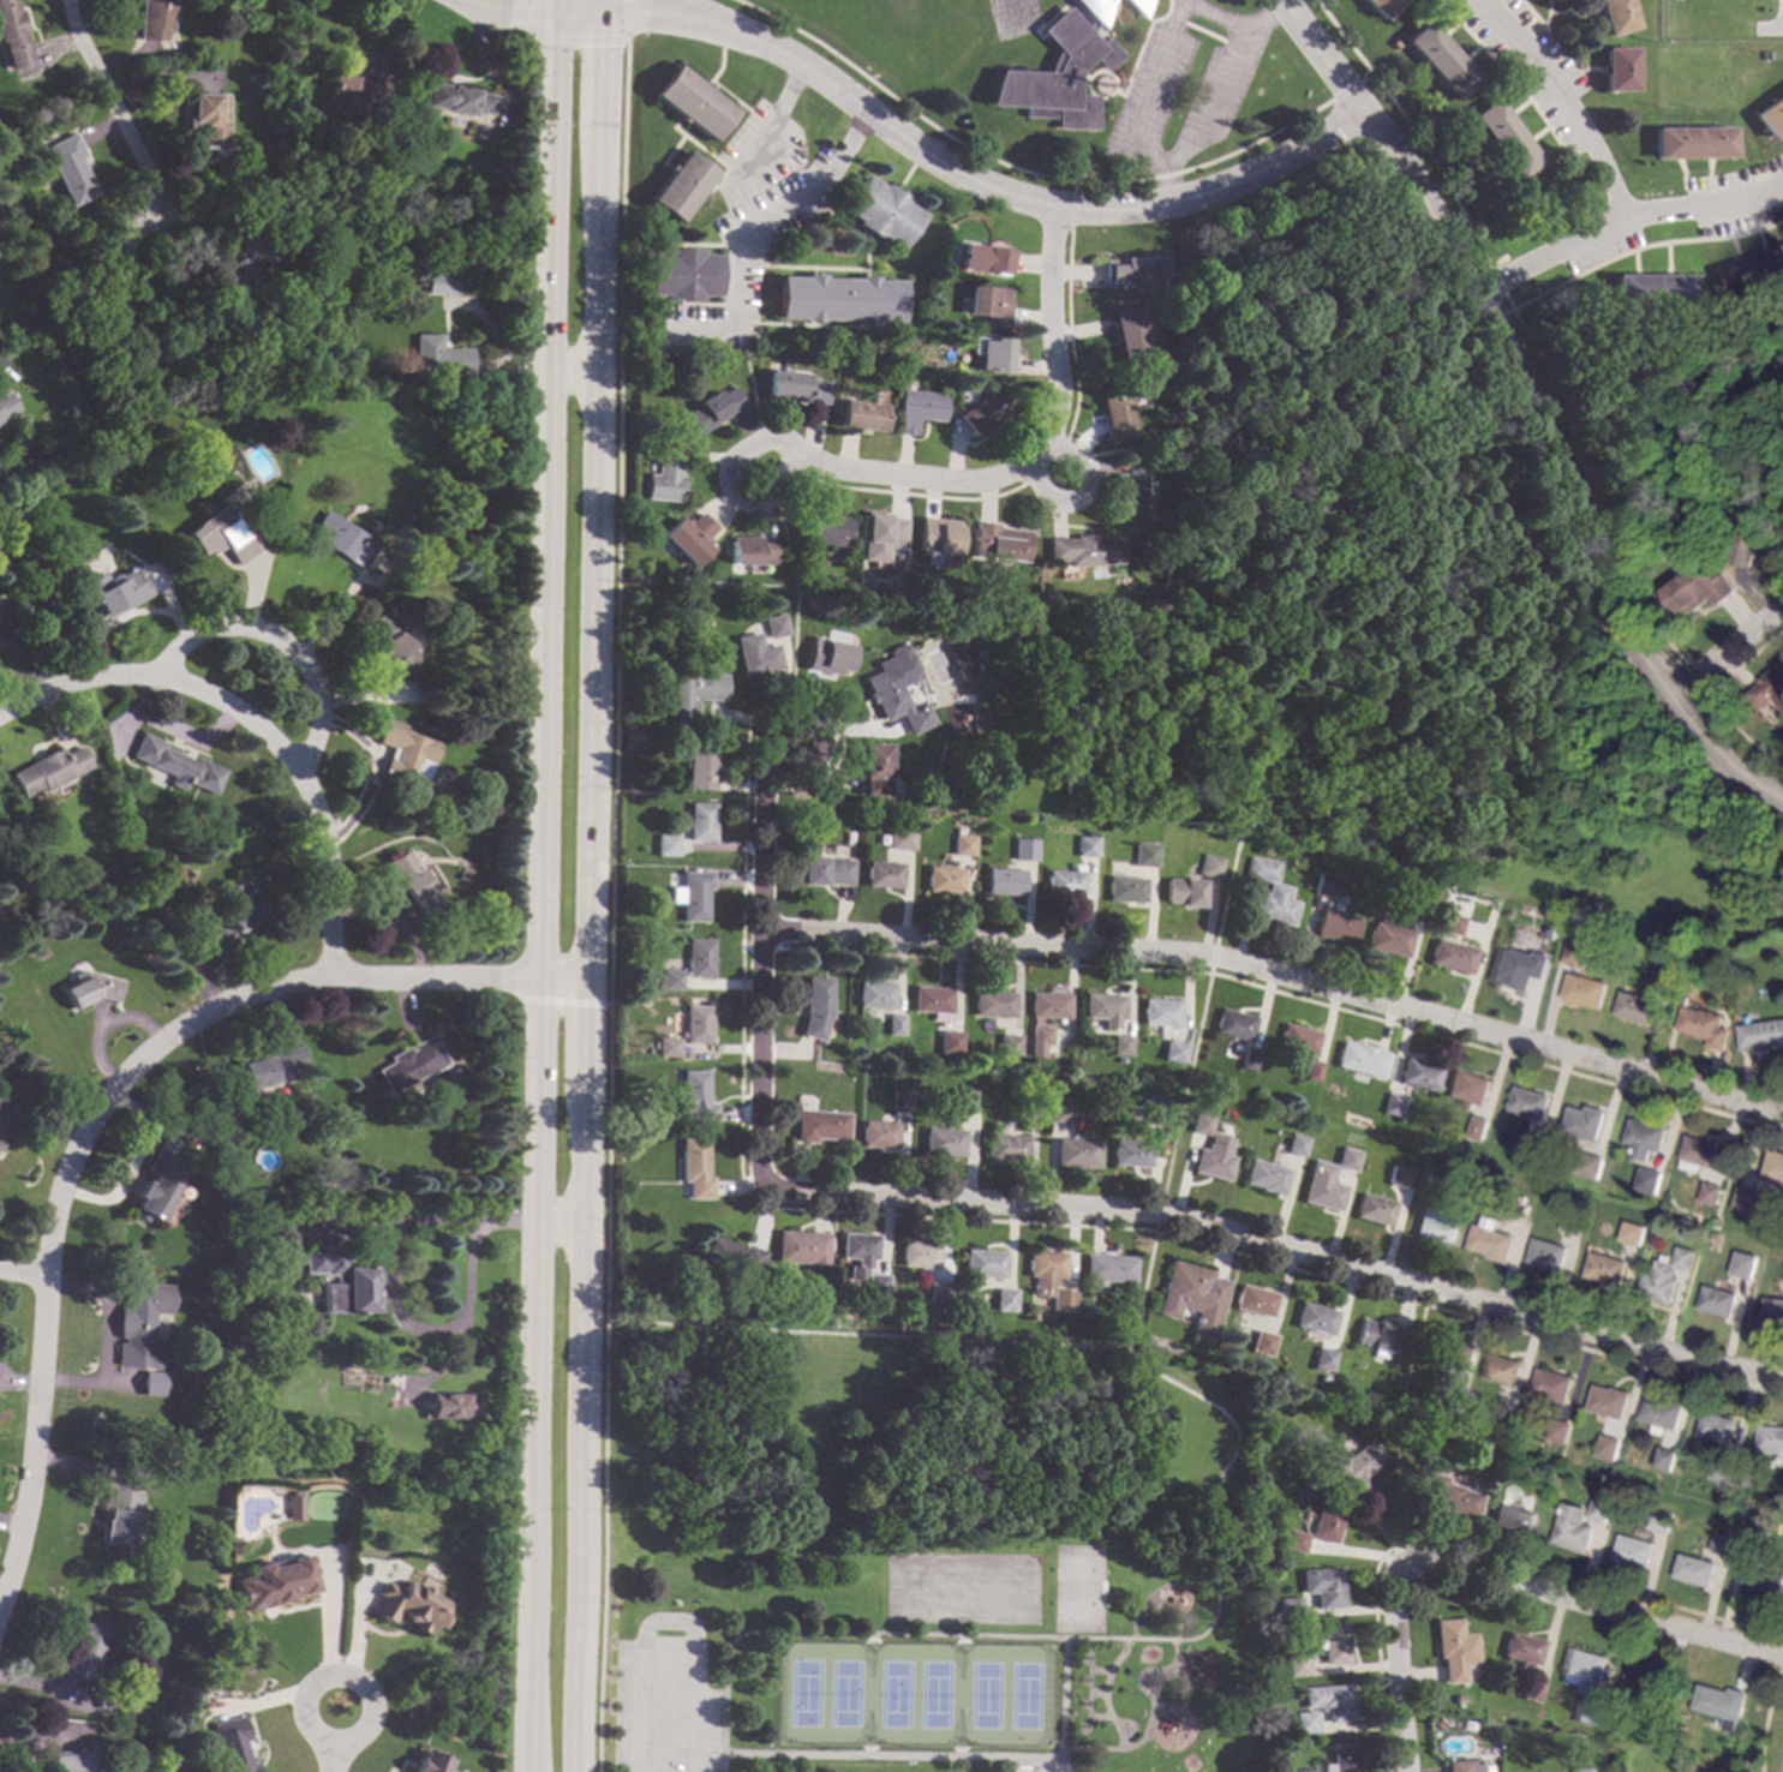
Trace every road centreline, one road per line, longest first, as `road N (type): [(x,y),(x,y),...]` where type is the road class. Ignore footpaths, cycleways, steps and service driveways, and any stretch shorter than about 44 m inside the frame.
road 1 (secondary): [(555,0),(523,1771)]
road 2 (residential): [(1782,1111),(1215,958),(758,933)]
road 3 (residential): [(1782,1376),(1669,1355),(1156,1215),(804,1198),(765,1186)]
road 4 (residential): [(586,981),(328,977),(232,995),(148,1048),(95,1111),(56,1196),(36,1429),(0,1599)]
road 5 (secondary): [(586,981),(603,144)]
road 6 (residential): [(1362,108),(1217,190),(1171,204),(1049,209),(935,161),(803,66),(740,35),(672,16),(605,14)]
road 7 (residential): [(1279,0),(1362,108),(1477,297),(1527,402),(1579,549),(1670,696)]
road 8 (secondary): [(572,1771),(585,1091)]
road 9 (residential): [(1405,1771),(1392,1598),(1402,1567),(1441,1563),(1782,1660)]
road 10 (residential): [(328,977),(328,870),(309,795),(257,730),(197,690),(131,674),(68,684),(0,719)]
road 11 (residential): [(1049,209),(1049,325),(1060,390),(1048,432),(1019,468),(977,483),(838,471),(797,455)]
road 12 (residential): [(788,742),(761,765),(755,1159),(765,1186)]
road 13 (residential): [(1782,193),(1622,222),(1477,297)]
road 14 (residential): [(299,783),(316,744),(319,694),(307,665),(280,640),(237,629),(203,635),(158,681)]
road 15 (residential): [(1471,0),(1540,71),(1590,143),(1622,222)]
road 16 (residential): [(66,0),(144,170),(146,215)]
road 17 (residential): [(797,455),(760,439),(726,467),(725,489),(735,502),(761,505),(797,455)]
road 18 (residential): [(1023,463),(1051,503),(1078,501),(1088,474),(1079,460),(1040,443)]
road 19 (residential): [(1782,802),(1709,748),(1670,696)]
road 20 (residential): [(605,14),(493,12),(461,0)]
road 21 (residential): [(1782,614),(1670,696)]

